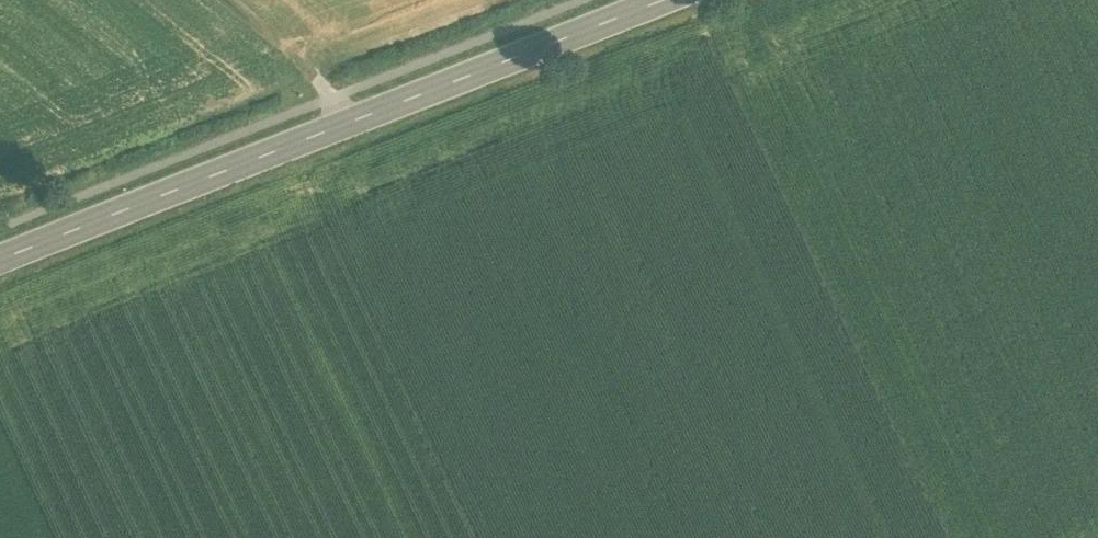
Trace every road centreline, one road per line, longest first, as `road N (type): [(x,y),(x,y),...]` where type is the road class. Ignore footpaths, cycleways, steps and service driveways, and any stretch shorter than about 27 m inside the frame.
road 1 (secondary): [(0,259),(663,0)]
road 2 (track): [(356,118),(215,0)]

